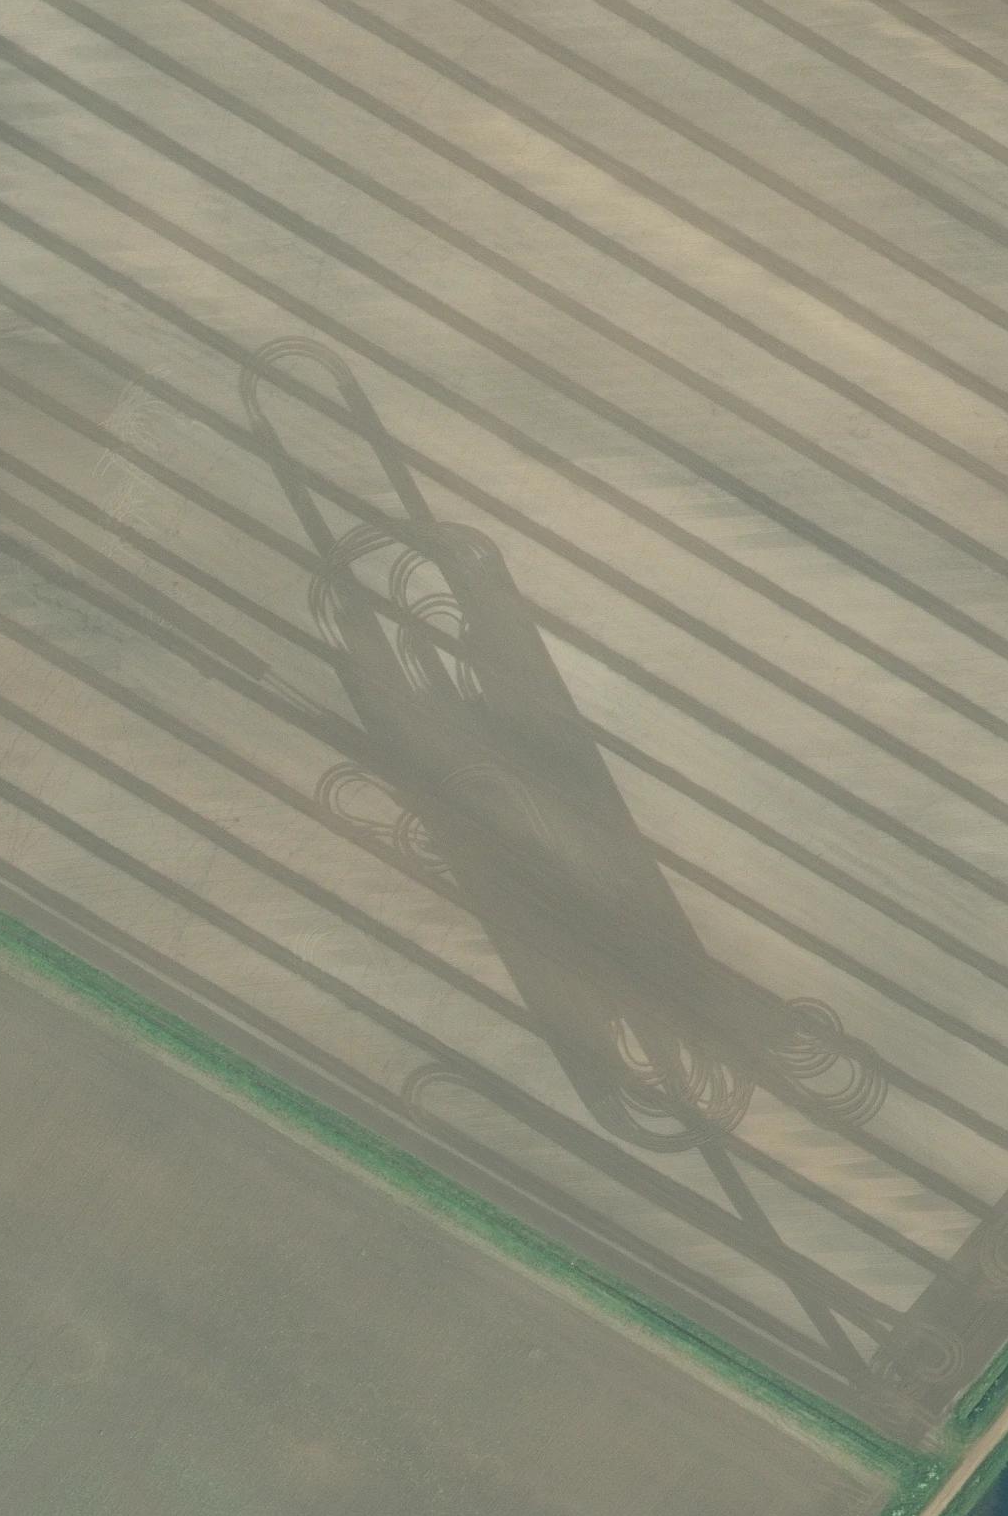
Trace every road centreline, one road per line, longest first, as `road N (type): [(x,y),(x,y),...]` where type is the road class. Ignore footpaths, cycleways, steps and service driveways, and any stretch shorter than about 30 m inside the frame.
road 1 (track): [(926,1515),(1007,1413)]

